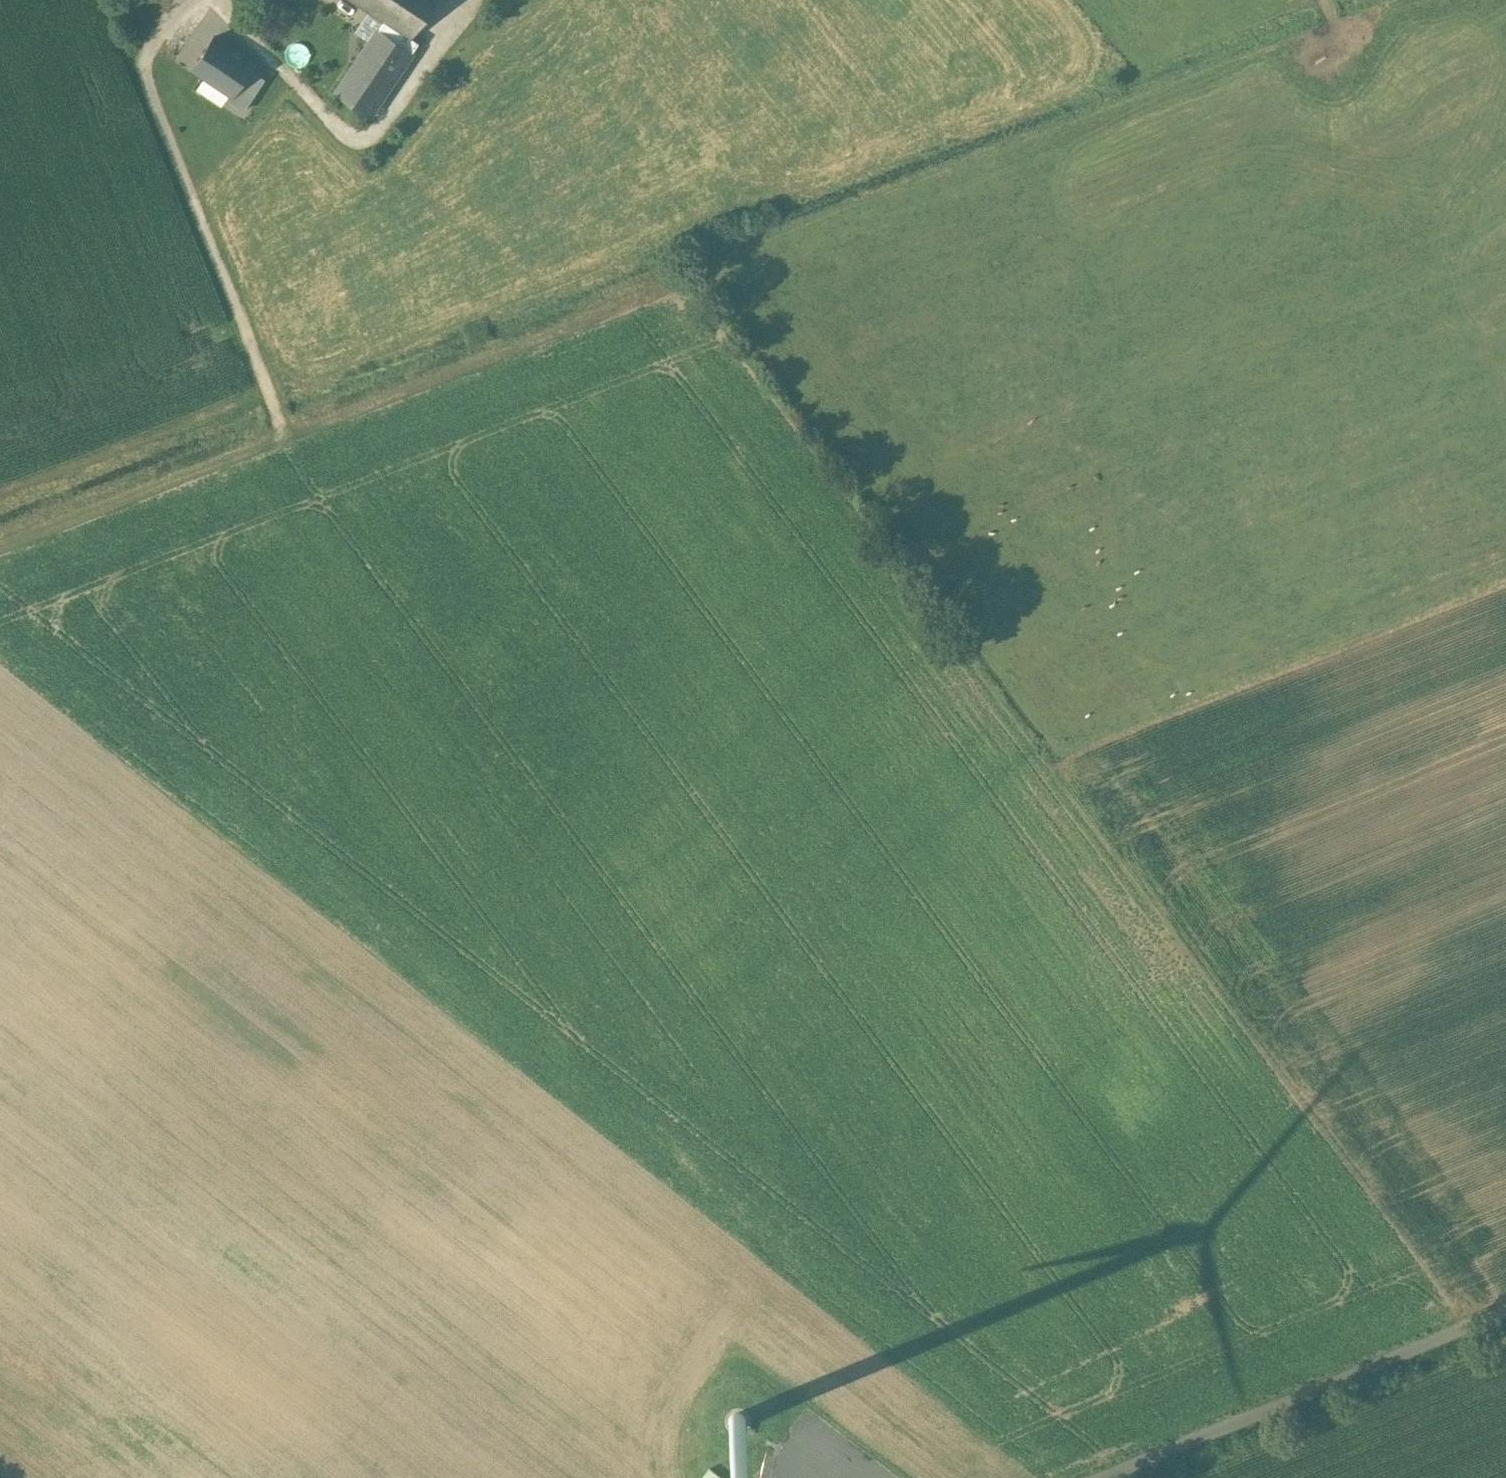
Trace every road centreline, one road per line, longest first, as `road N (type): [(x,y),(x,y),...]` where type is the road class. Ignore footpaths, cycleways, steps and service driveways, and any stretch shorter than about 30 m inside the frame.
road 1 (track): [(193,0),(139,64),(277,410)]
road 2 (unclassified): [(1505,1310),(1105,1477)]

